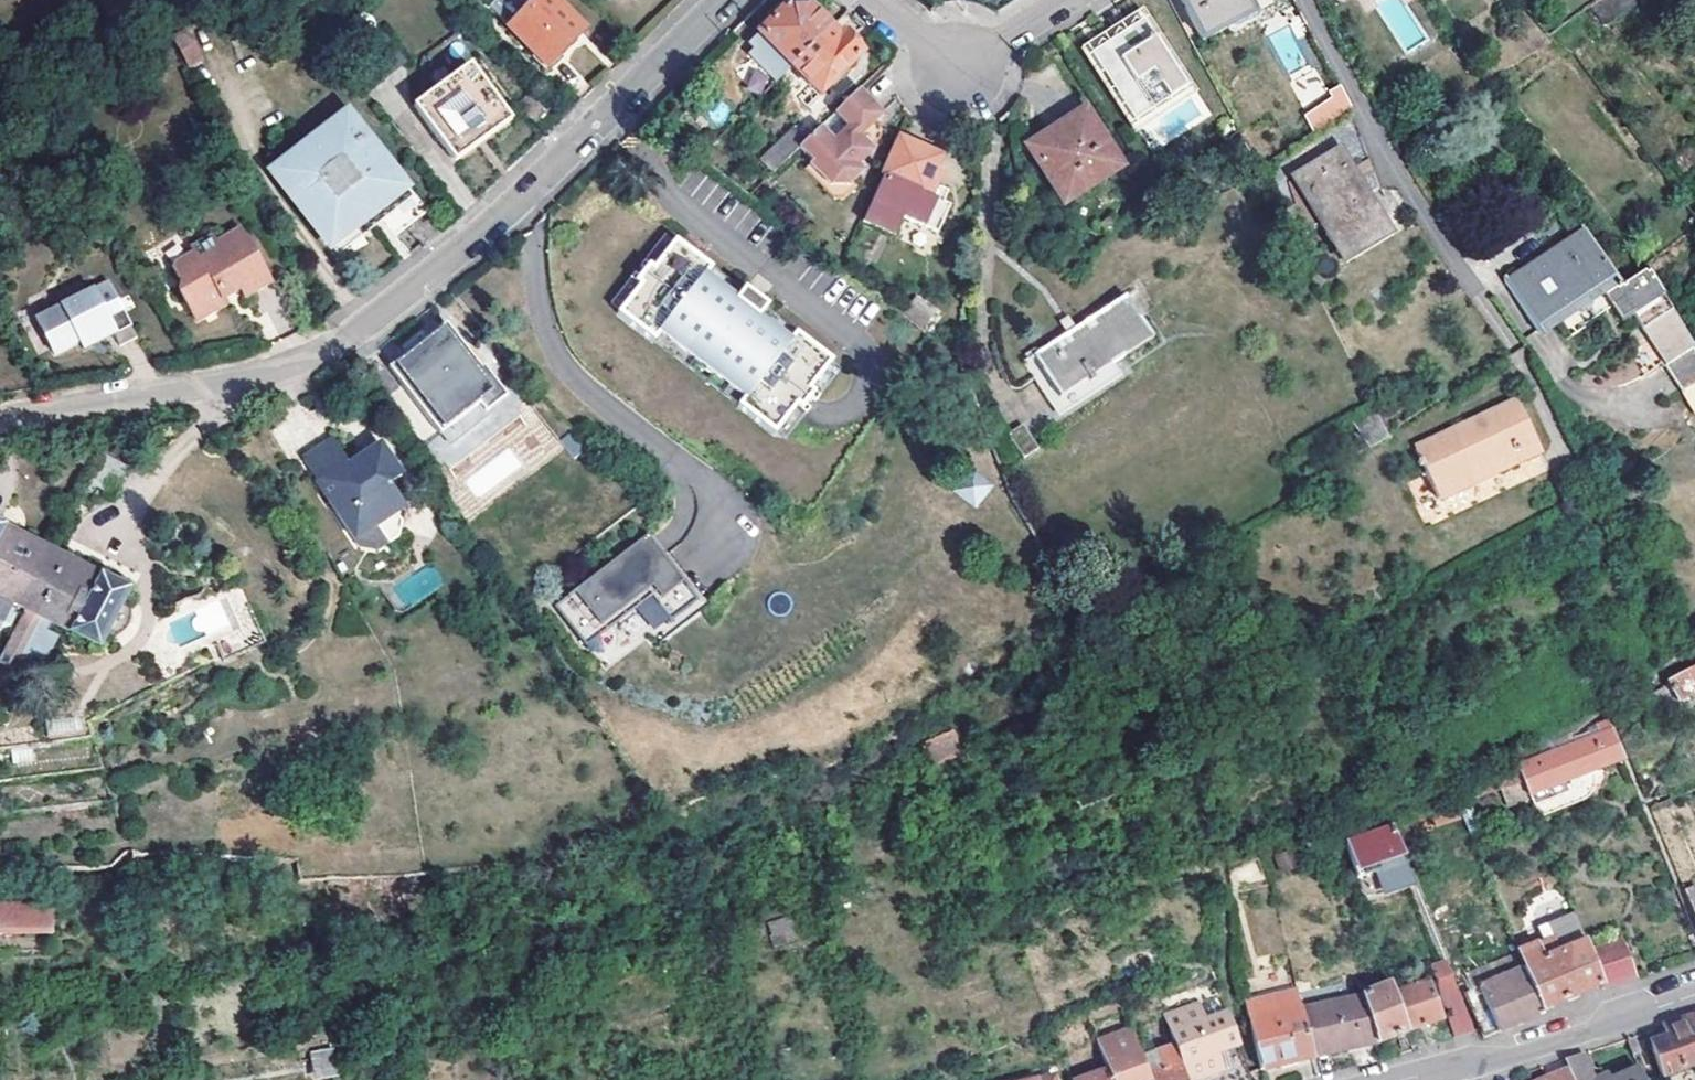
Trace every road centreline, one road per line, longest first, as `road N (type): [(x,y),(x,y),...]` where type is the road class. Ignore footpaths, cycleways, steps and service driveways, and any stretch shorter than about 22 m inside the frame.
road 1 (residential): [(723,0),(351,336),(255,375),(0,419)]
road 2 (tertiary): [(1397,1079),(1514,1051),(1694,988)]
road 3 (residential): [(875,0),(956,68),(1061,0)]

